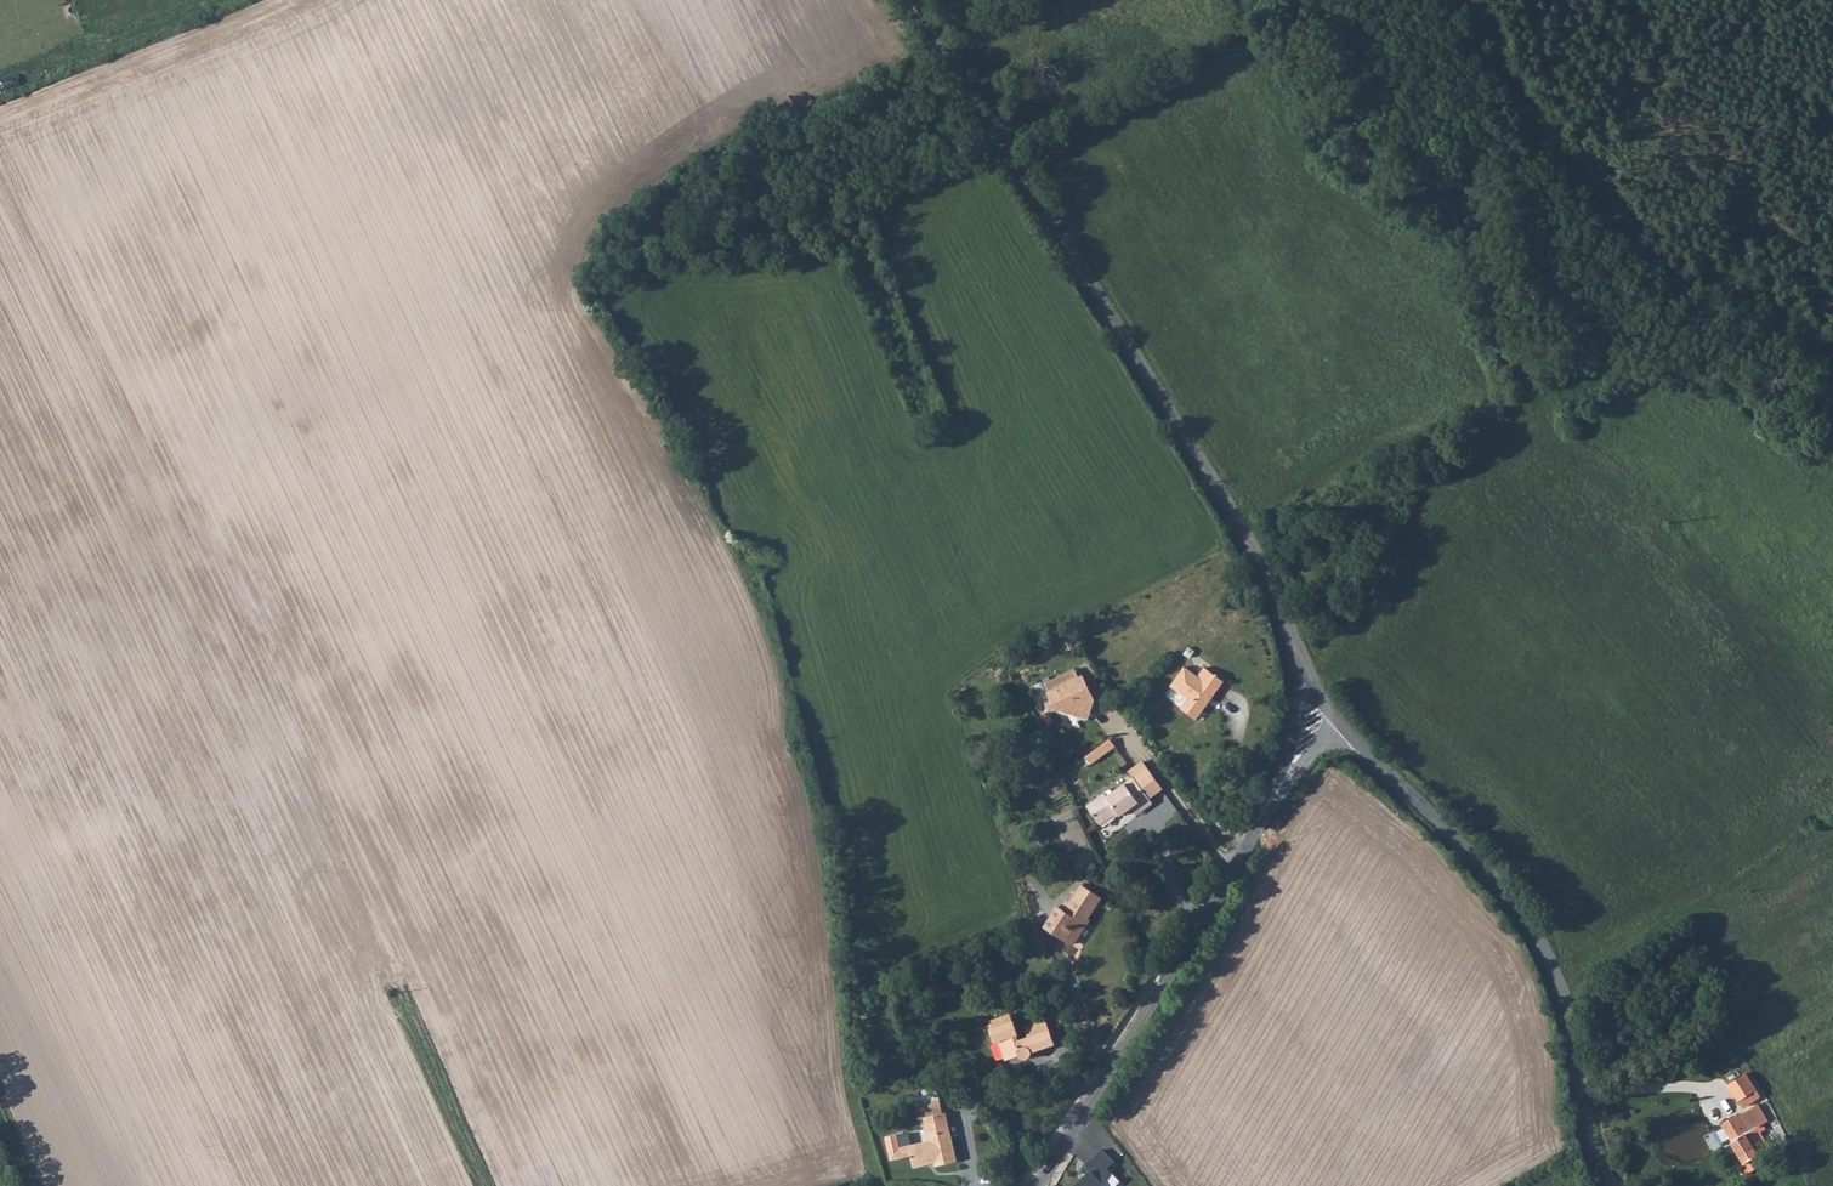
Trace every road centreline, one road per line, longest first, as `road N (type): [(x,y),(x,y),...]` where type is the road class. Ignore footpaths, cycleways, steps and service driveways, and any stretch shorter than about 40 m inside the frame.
road 1 (unclassified): [(1312,685),(1261,562),(917,0)]
road 2 (unclassified): [(1614,1185),(1590,1134),(1567,1013),(1530,925),(1498,882),(1341,725)]
road 3 (unclassified): [(1037,1185),(1280,788)]
road 4 (track): [(13,84),(213,0)]

